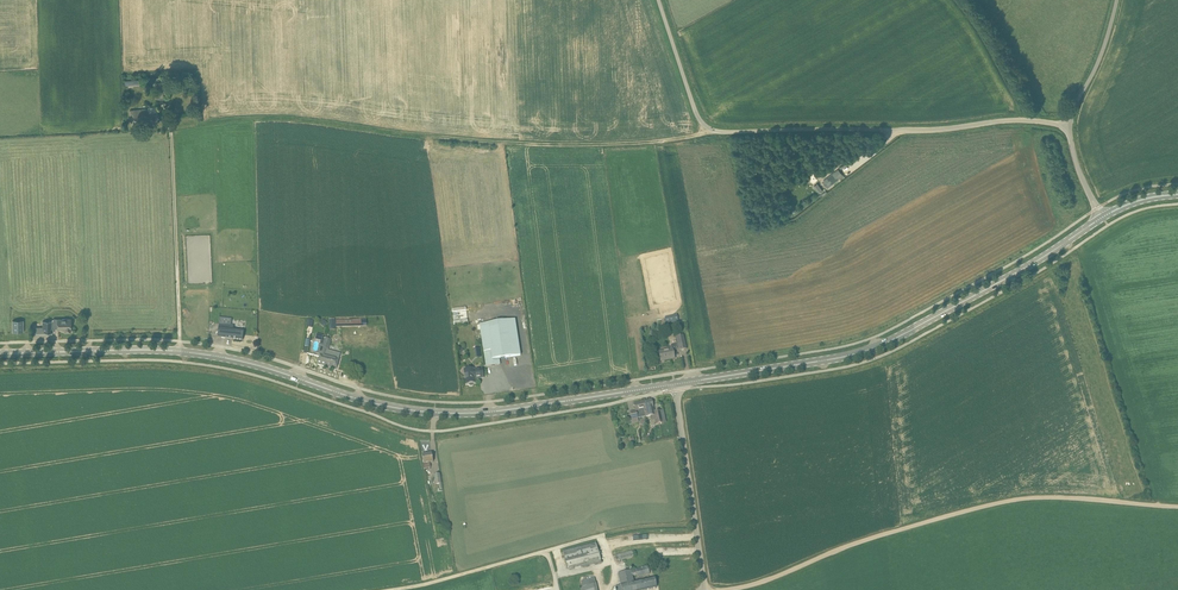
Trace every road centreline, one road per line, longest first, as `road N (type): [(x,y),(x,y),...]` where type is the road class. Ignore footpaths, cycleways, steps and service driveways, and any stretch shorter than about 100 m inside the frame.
road 1 (track): [(180,351),(178,125),(283,118),(601,144),(670,141),(711,130)]
road 2 (primary): [(675,384),(436,412),(199,353),(0,354)]
road 3 (unclassified): [(1070,126),(1009,119),(927,130),(711,130),(698,117),(661,0)]
road 4 (primary): [(675,384),(872,349),(1102,218)]
road 5 (track): [(731,589),(876,537),(1030,496),(1177,505)]
road 6 (unclassified): [(706,589),(675,384)]
road 7 (unclassified): [(1119,0),(1070,126)]

